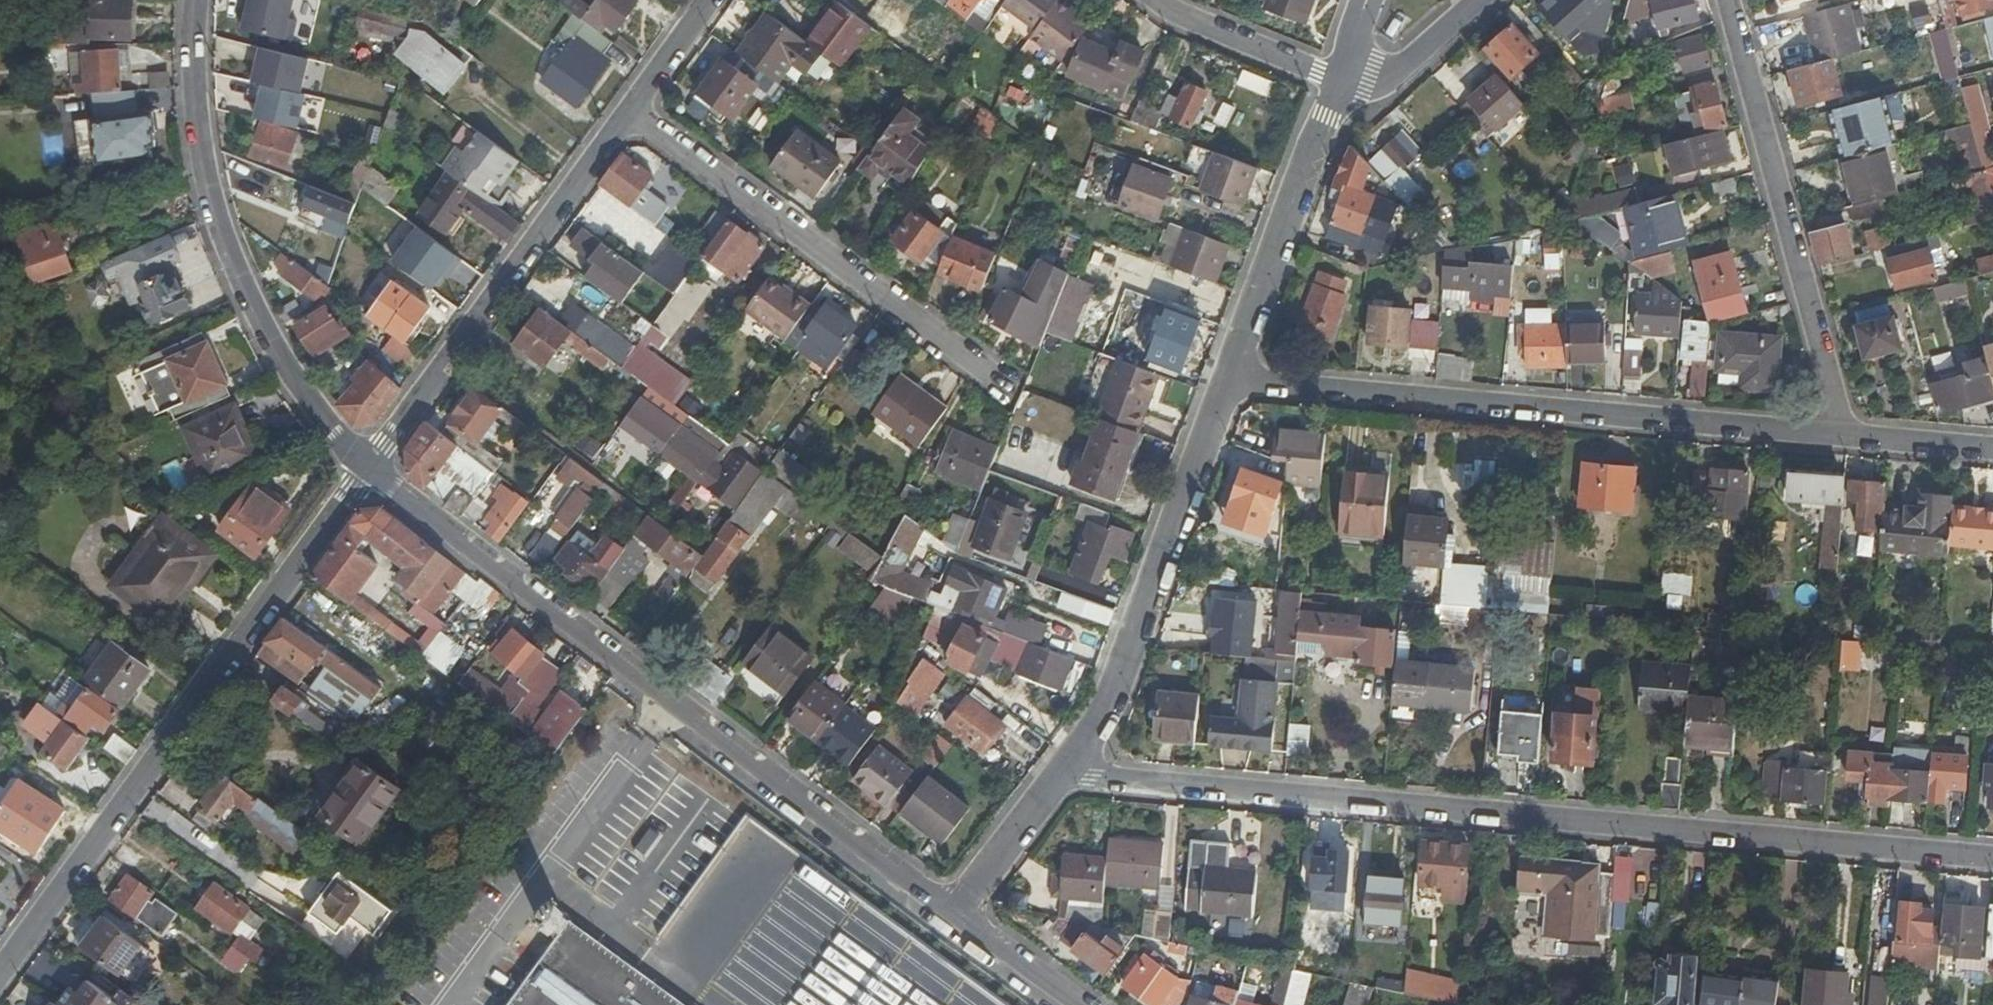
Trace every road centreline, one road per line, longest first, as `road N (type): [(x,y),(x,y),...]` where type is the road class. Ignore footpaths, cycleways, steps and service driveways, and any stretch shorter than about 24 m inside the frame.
road 1 (residential): [(1064,769),(1992,848)]
road 2 (residential): [(957,913),(367,468)]
road 3 (residential): [(0,974),(367,468)]
road 4 (residential): [(1233,378),(1846,433)]
road 5 (residential): [(367,468),(284,361),(207,197),(190,81),(194,0)]
road 6 (residential): [(1846,433),(1729,0)]
road 7 (residential): [(367,468),(631,117)]
road 8 (residential): [(631,117),(980,366)]
road 9 (residential): [(1064,769),(1100,723),(1233,378)]
road 10 (residential): [(1233,378),(1324,115),(1343,82)]
road 11 (residential): [(1343,82),(1147,0)]
road 12 (residential): [(957,913),(1064,769)]
road 13 (residential): [(1343,82),(1395,72),(1477,0)]
road 14 (residential): [(1076,1004),(957,913)]
road 15 (residential): [(1846,433),(1992,445)]
road 16 (residential): [(631,117),(715,0)]

